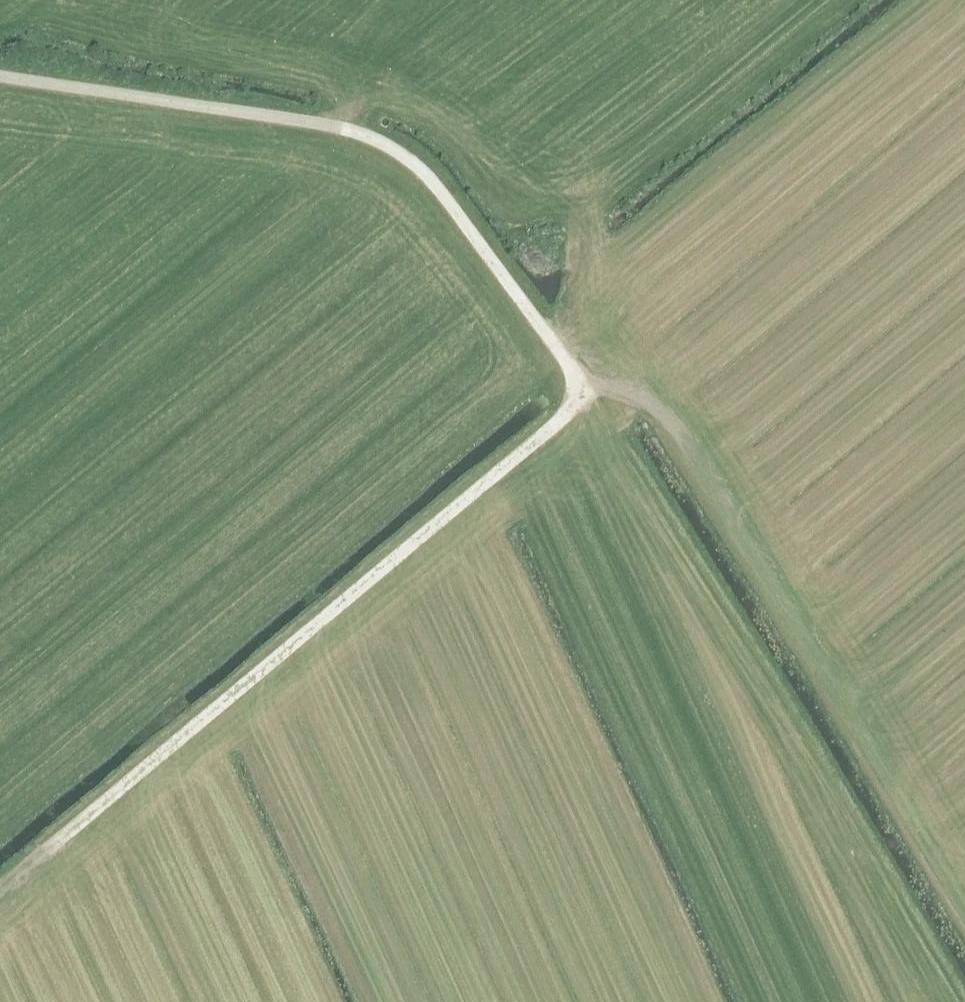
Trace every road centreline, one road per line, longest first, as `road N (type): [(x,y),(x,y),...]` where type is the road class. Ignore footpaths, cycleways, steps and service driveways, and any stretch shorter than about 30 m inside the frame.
road 1 (track): [(0,75),(333,125),(387,144),(454,208),(576,383),(560,418),(44,849)]

